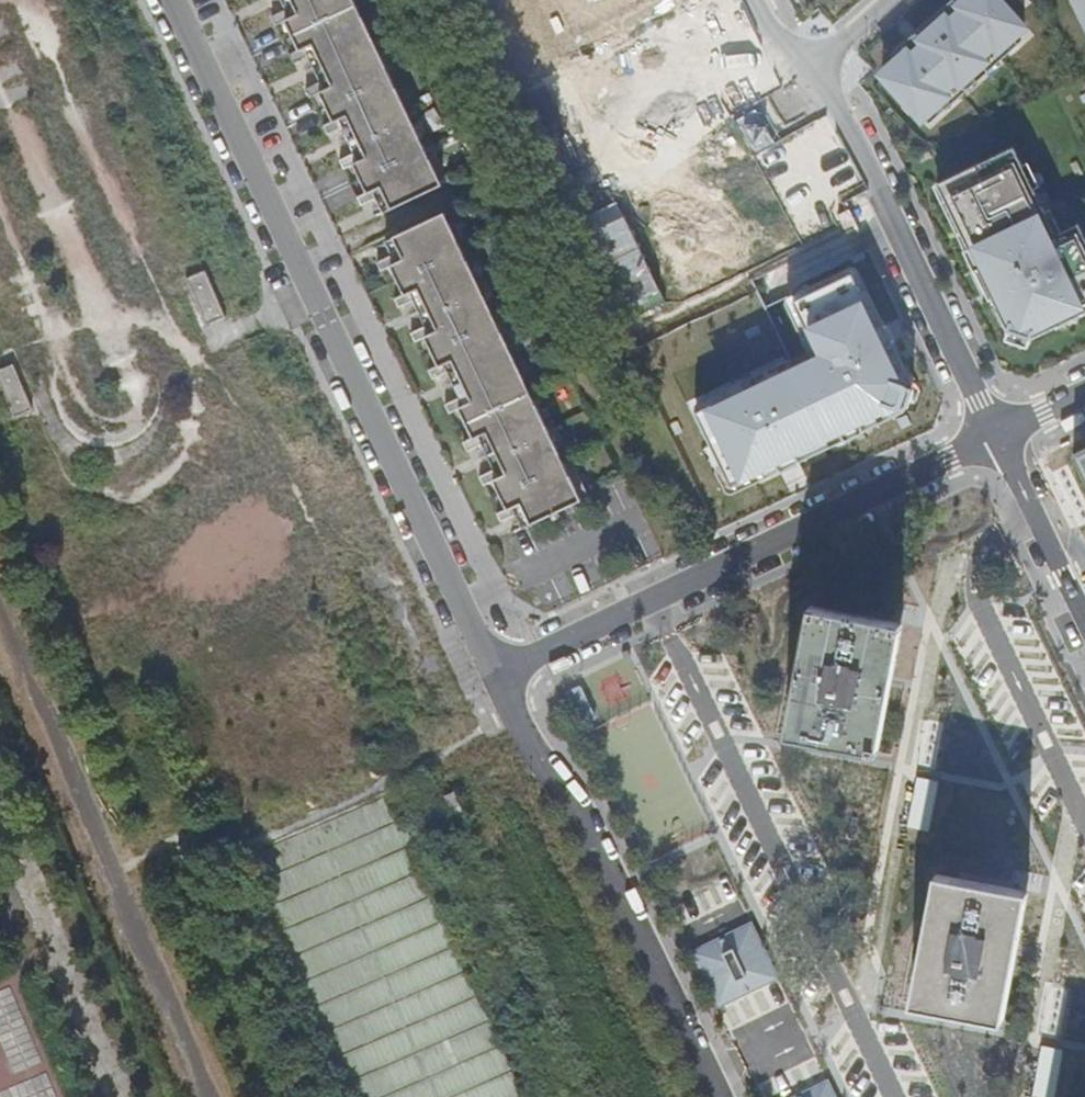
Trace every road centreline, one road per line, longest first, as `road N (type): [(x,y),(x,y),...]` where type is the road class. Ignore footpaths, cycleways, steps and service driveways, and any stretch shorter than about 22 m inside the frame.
road 1 (motorway): [(486,1096),(16,0)]
road 2 (motorway): [(0,200),(393,1096)]
road 3 (residential): [(498,676),(176,0)]
road 4 (residential): [(995,434),(498,676)]
road 5 (residential): [(719,1096),(585,827),(550,783),(498,676)]
road 6 (residential): [(995,434),(811,68)]
road 7 (residential): [(995,434),(1084,614)]

